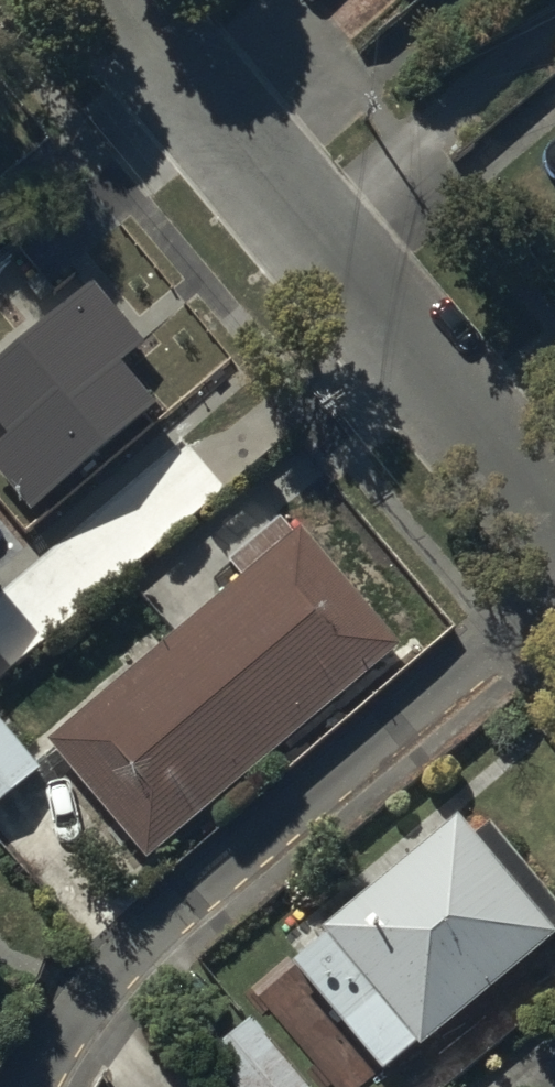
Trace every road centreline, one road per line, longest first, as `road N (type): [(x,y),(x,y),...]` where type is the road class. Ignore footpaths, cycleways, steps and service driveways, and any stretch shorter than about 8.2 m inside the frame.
road 1 (residential): [(39,1086),(139,942),(554,594)]
road 2 (unclassified): [(554,520),(125,0)]

